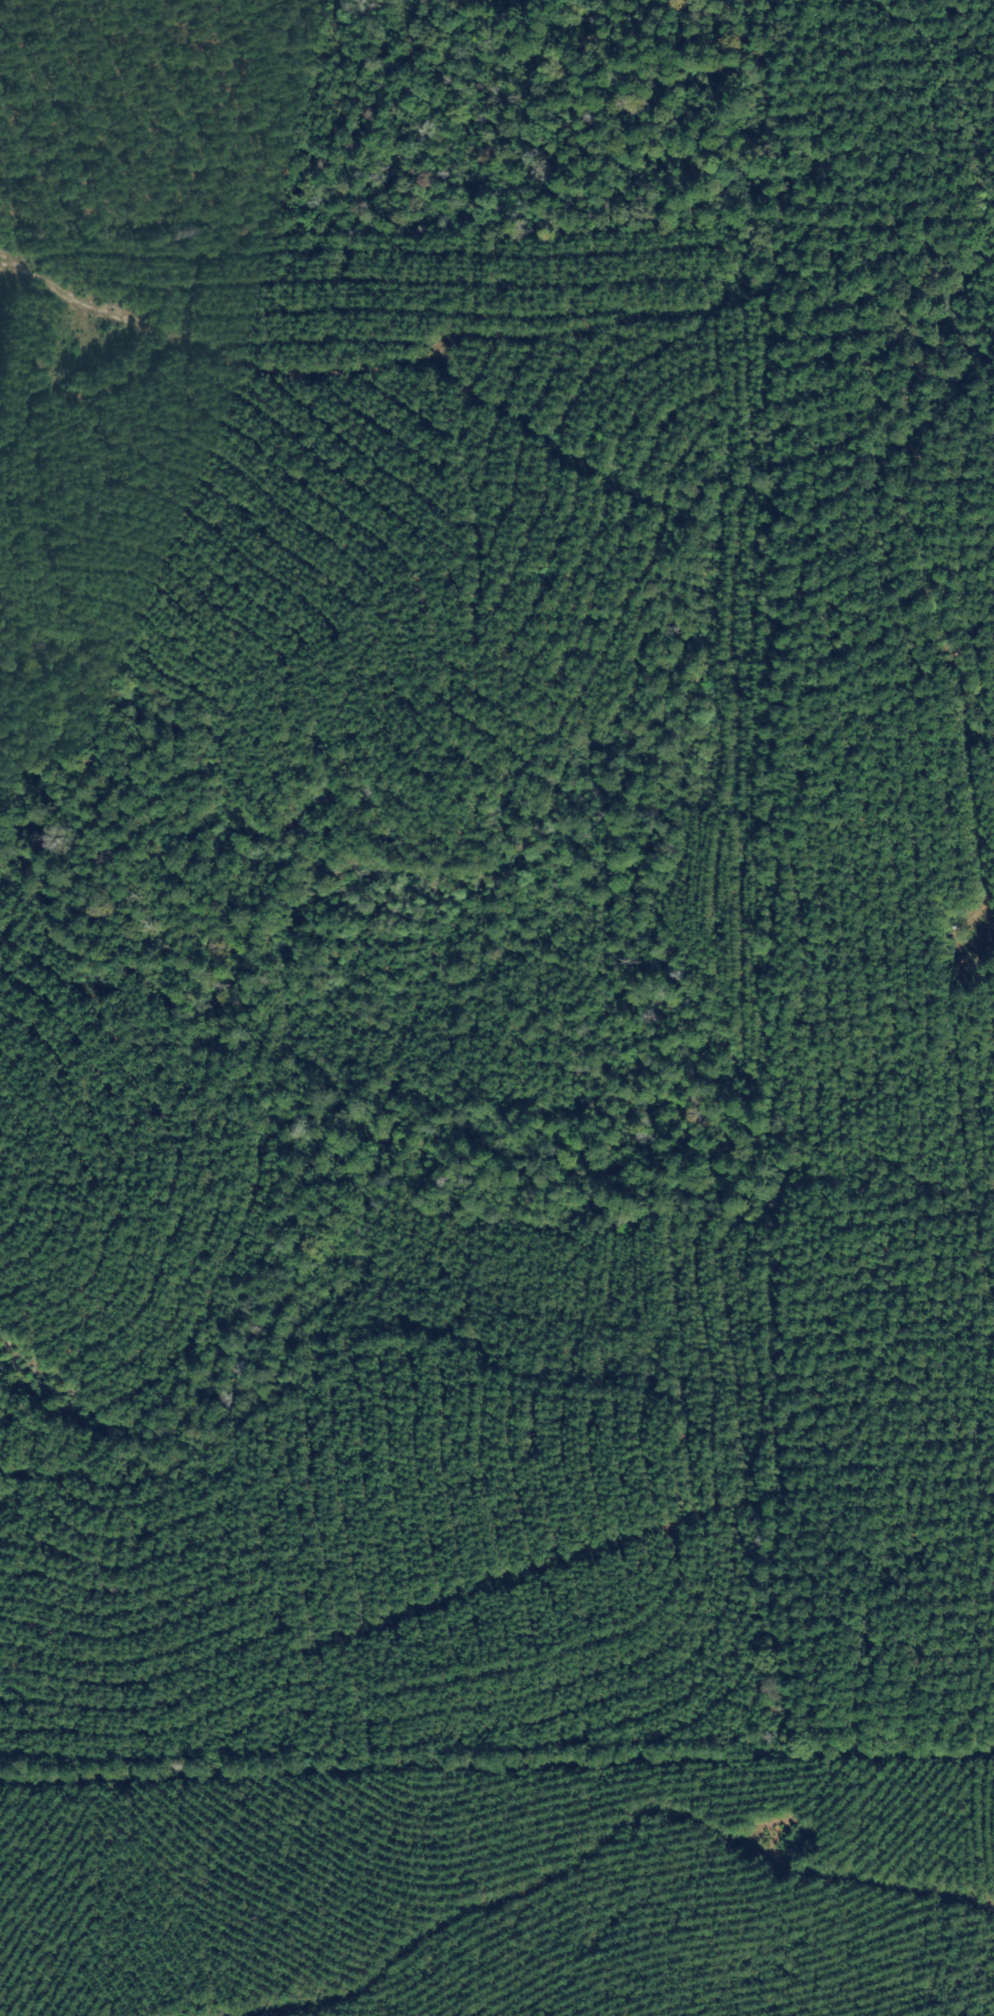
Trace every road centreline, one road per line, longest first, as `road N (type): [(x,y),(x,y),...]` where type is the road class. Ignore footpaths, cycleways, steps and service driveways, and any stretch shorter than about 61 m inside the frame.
road 1 (residential): [(993,356),(914,171),(909,91),(886,0)]

